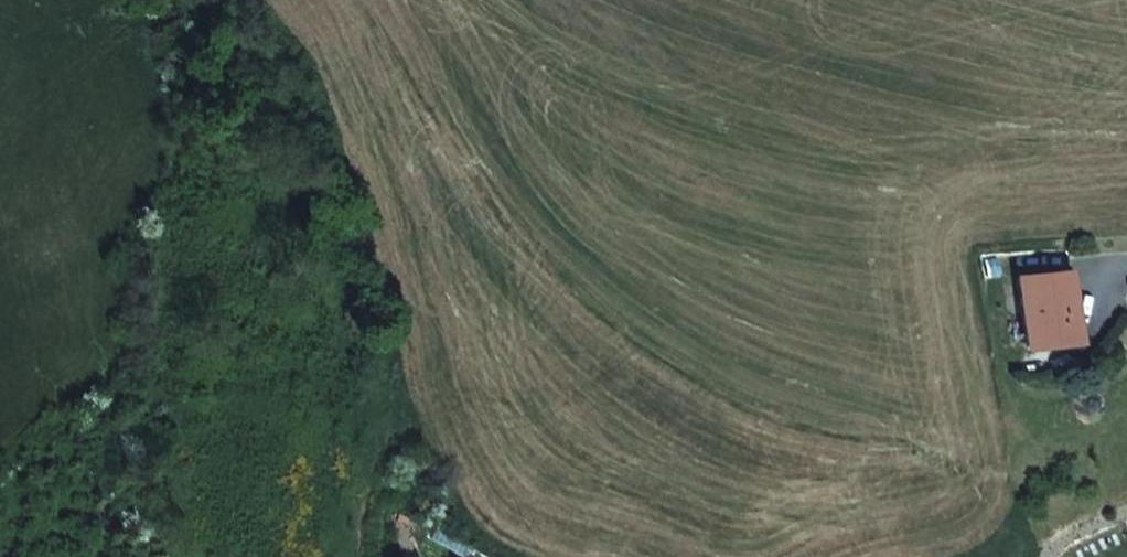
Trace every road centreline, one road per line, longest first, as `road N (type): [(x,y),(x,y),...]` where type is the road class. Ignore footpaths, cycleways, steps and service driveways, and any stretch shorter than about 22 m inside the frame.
road 1 (track): [(507,556),(445,511),(403,452),(290,69)]

